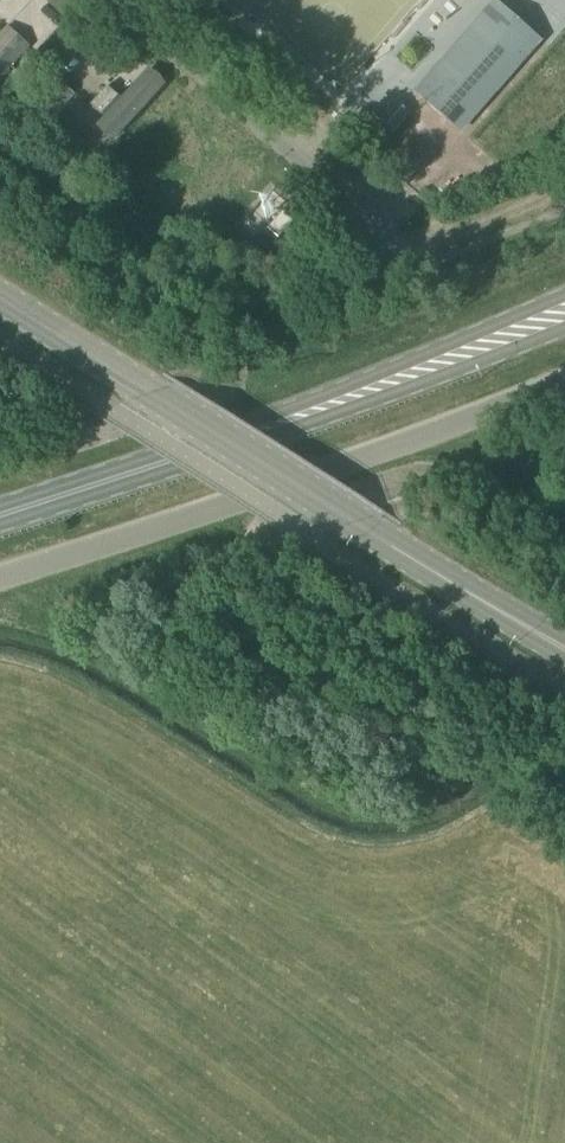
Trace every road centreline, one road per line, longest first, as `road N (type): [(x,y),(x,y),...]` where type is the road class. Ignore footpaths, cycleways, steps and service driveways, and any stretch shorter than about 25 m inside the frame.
road 1 (secondary): [(564,649),(0,299)]
road 2 (primary): [(0,517),(334,406),(564,314)]
road 3 (unclassified): [(0,577),(564,381)]
road 4 (residential): [(464,231),(420,244),(395,240),(126,0)]

